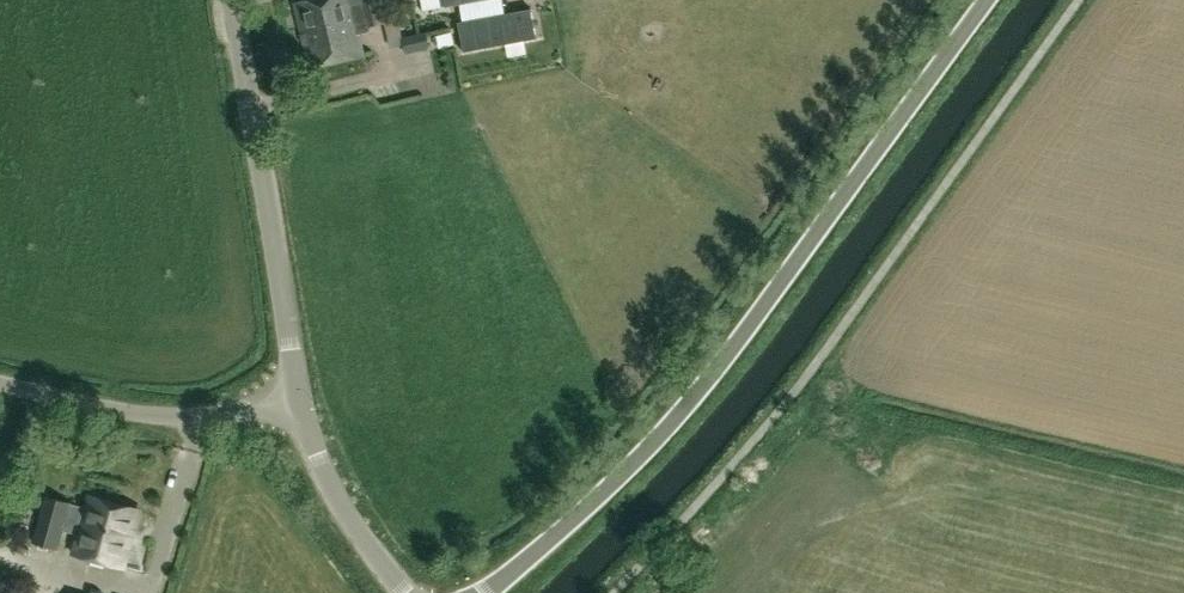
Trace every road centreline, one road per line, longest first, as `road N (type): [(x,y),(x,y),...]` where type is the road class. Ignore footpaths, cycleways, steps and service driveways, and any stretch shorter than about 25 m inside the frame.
road 1 (unclassified): [(491,592),(643,453),(844,196),(981,0)]
road 2 (unclassified): [(297,404),(232,0)]
road 3 (unclassified): [(297,404),(202,417),(140,414),(0,385)]
road 4 (unclassified): [(406,592),(328,485),(297,404)]

